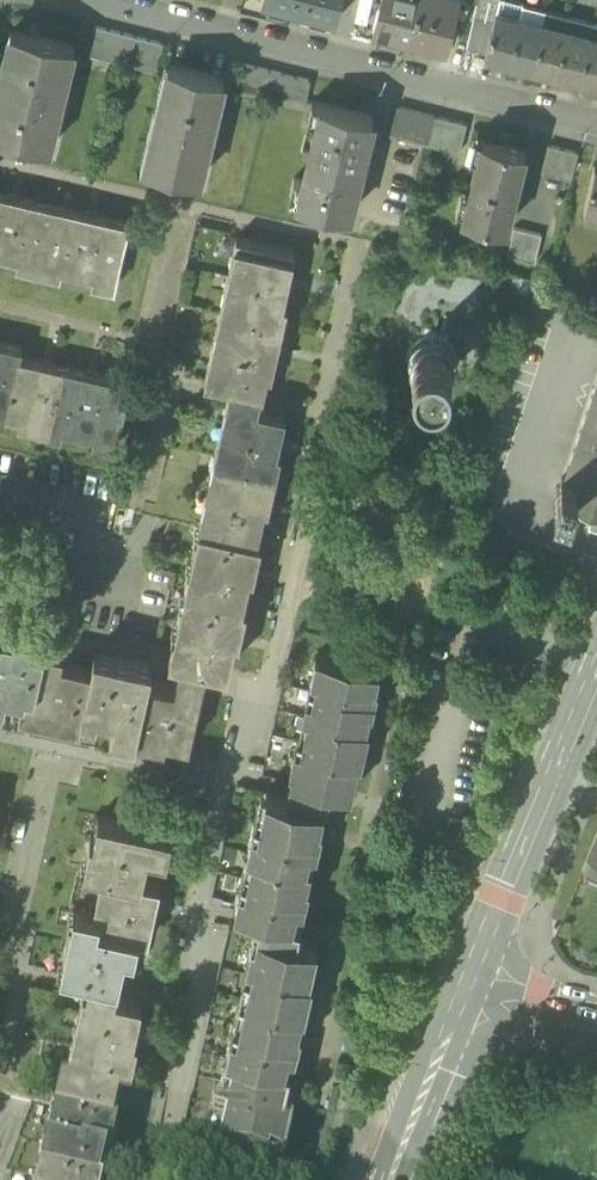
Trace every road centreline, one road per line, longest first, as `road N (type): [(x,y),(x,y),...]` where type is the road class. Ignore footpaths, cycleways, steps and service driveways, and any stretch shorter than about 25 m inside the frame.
road 1 (residential): [(151,1179),(228,786),(266,692),(352,244)]
road 2 (residential): [(106,0),(596,124)]
road 3 (secondary): [(470,991),(596,676)]
road 4 (secondary): [(410,1132),(470,991)]
road 5 (secondary): [(470,991),(596,1021)]

